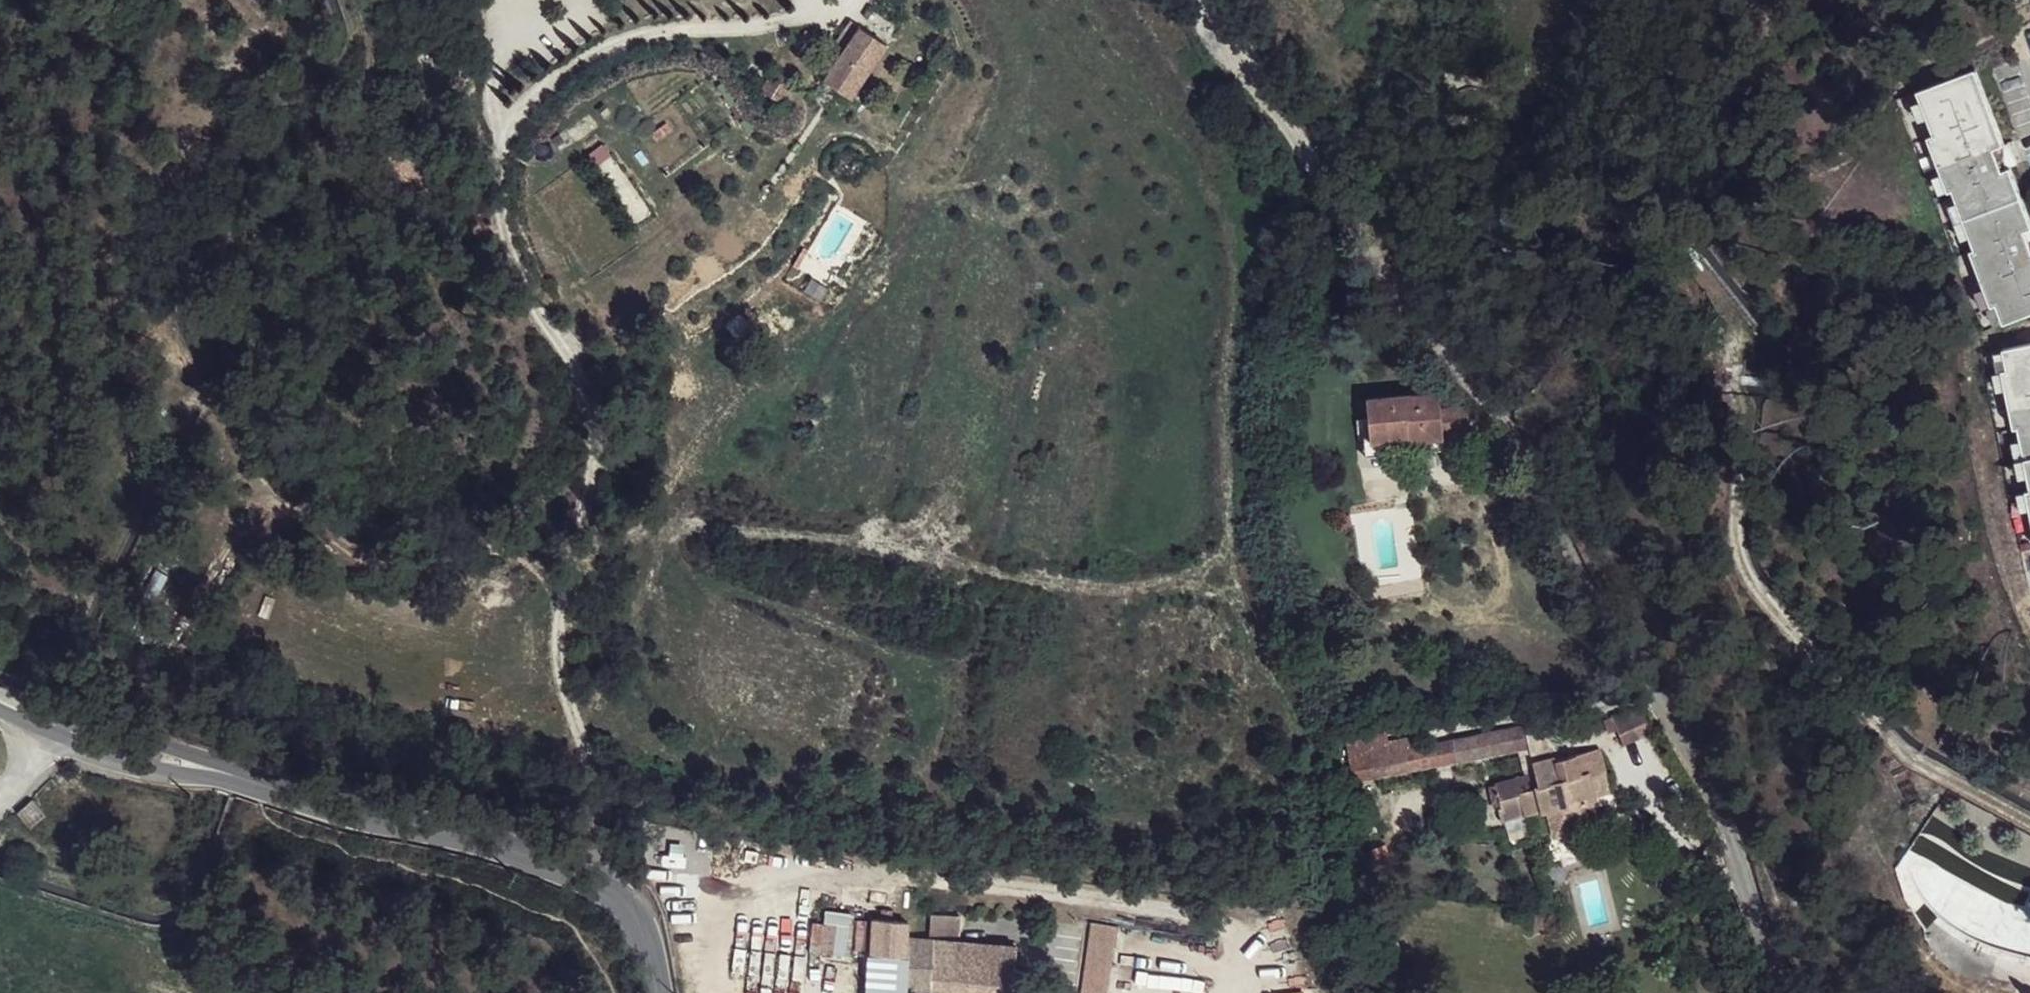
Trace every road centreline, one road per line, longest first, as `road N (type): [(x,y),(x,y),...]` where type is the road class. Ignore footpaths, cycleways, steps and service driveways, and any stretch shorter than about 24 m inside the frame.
road 1 (residential): [(1783,992),(1651,685),(1527,477),(1209,0)]
road 2 (tertiary): [(223,773),(617,892),(644,937),(655,992)]
road 3 (tertiary): [(46,735),(118,762),(223,773)]

